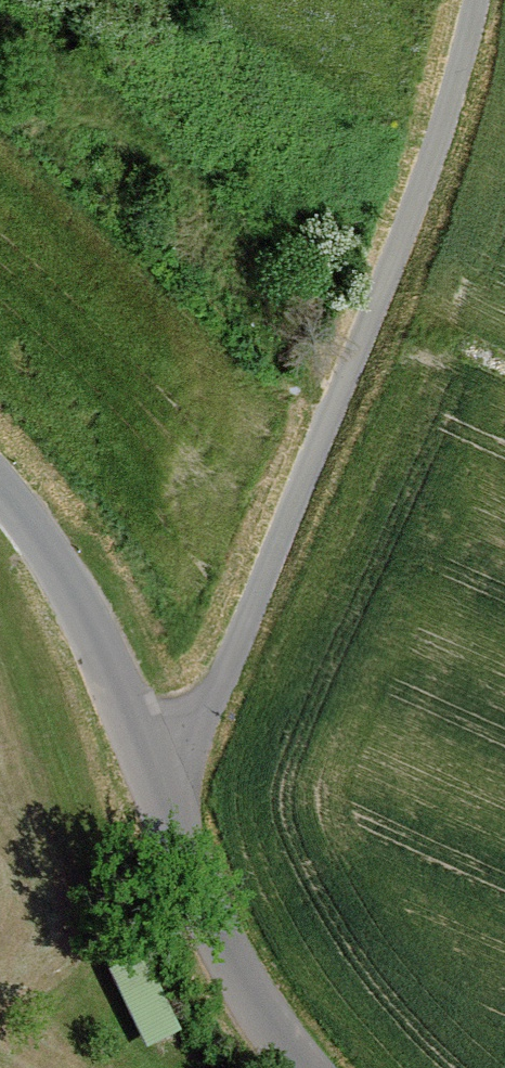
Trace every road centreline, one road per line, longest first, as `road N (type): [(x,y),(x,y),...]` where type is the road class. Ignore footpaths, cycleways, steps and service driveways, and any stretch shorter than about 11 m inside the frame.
road 1 (unclassified): [(165,812),(438,158),(479,0)]
road 2 (track): [(387,281),(235,148),(35,0)]
road 3 (unclassified): [(0,484),(87,615),(165,812)]
road 4 (unclassified): [(165,812),(234,971),(305,1067)]

